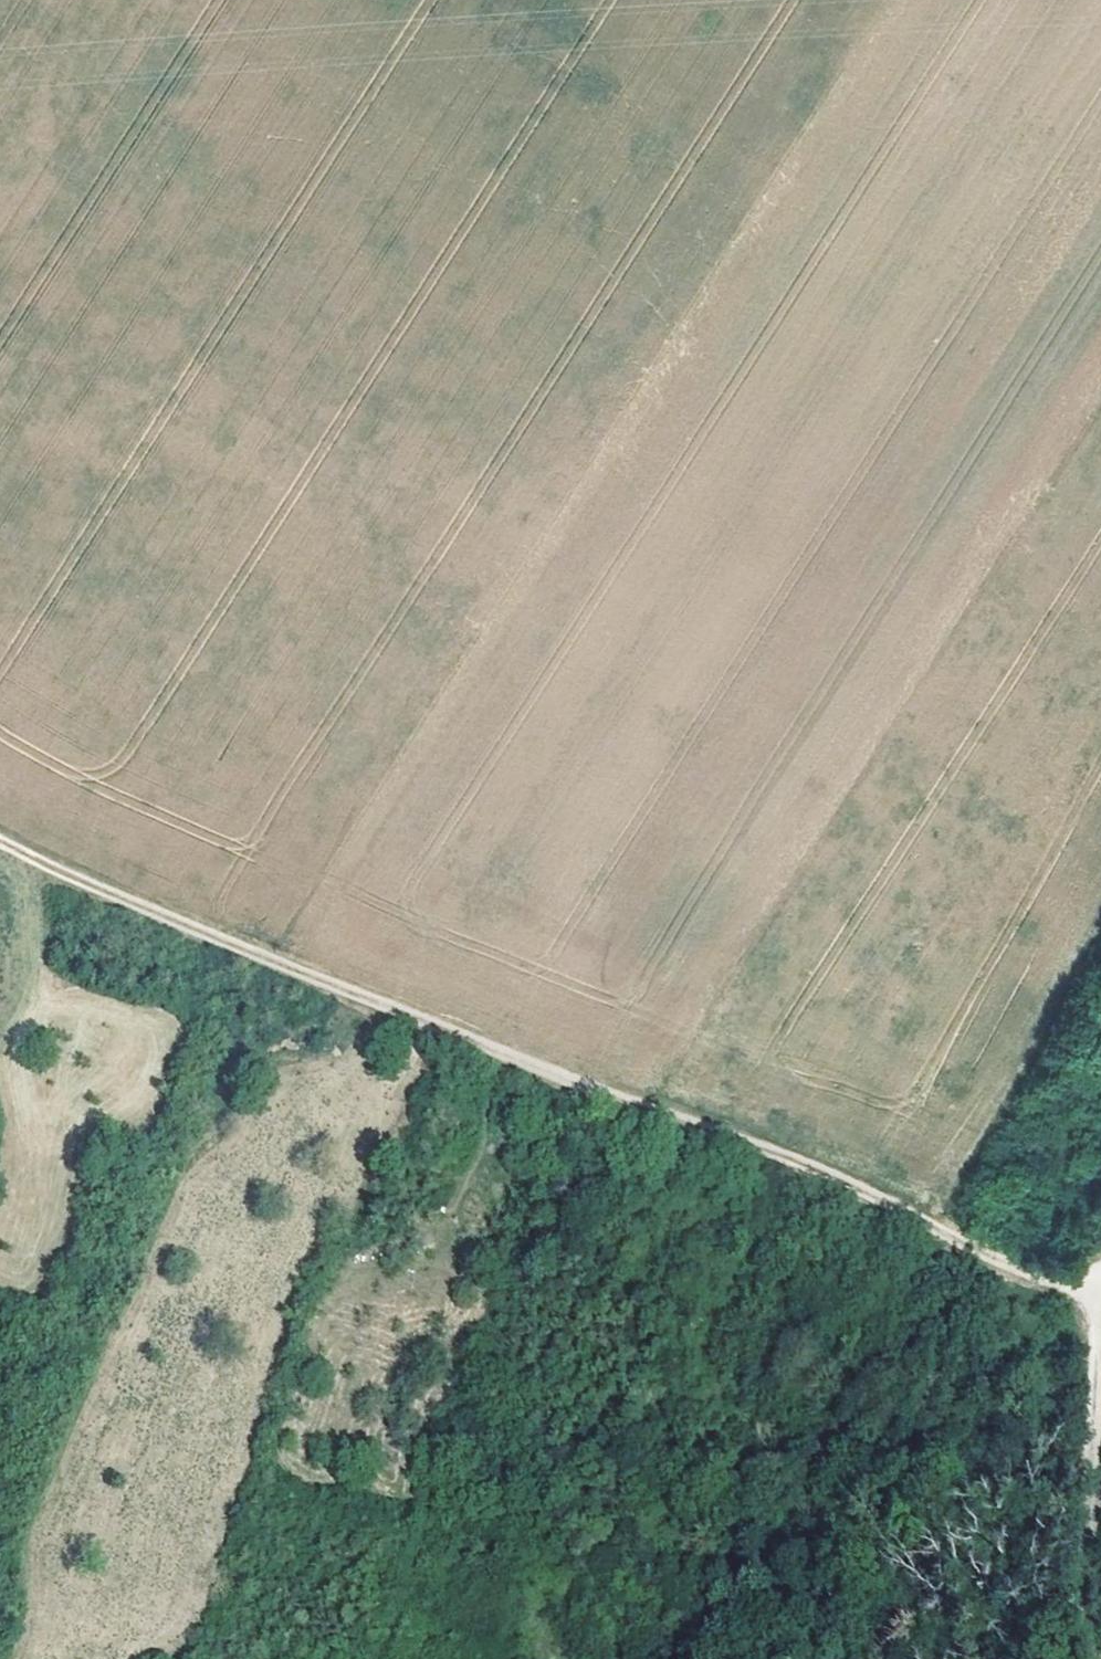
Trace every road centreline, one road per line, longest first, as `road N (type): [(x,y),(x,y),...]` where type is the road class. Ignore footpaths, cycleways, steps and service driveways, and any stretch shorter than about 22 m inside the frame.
road 1 (track): [(1100,1290),(970,1245),(820,1169),(181,922),(0,840)]
road 2 (track): [(1091,1658),(1088,1477),(1100,1301)]

